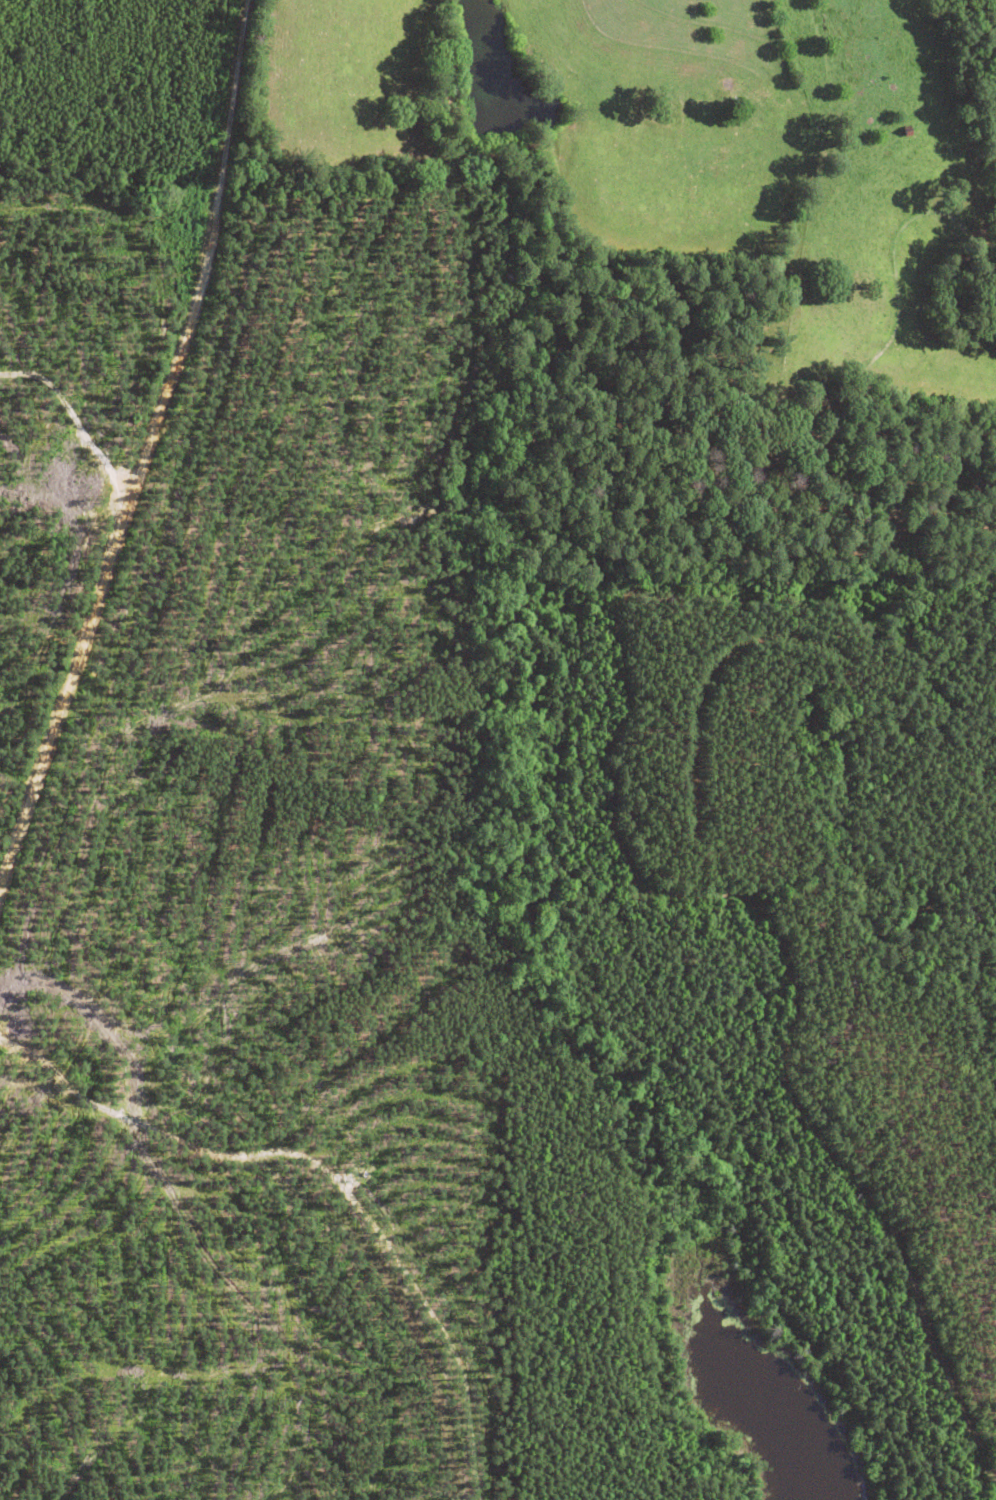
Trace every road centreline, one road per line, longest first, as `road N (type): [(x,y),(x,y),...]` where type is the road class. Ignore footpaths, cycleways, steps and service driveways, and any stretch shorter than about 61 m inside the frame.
road 1 (residential): [(0,844),(151,385),(247,0)]

